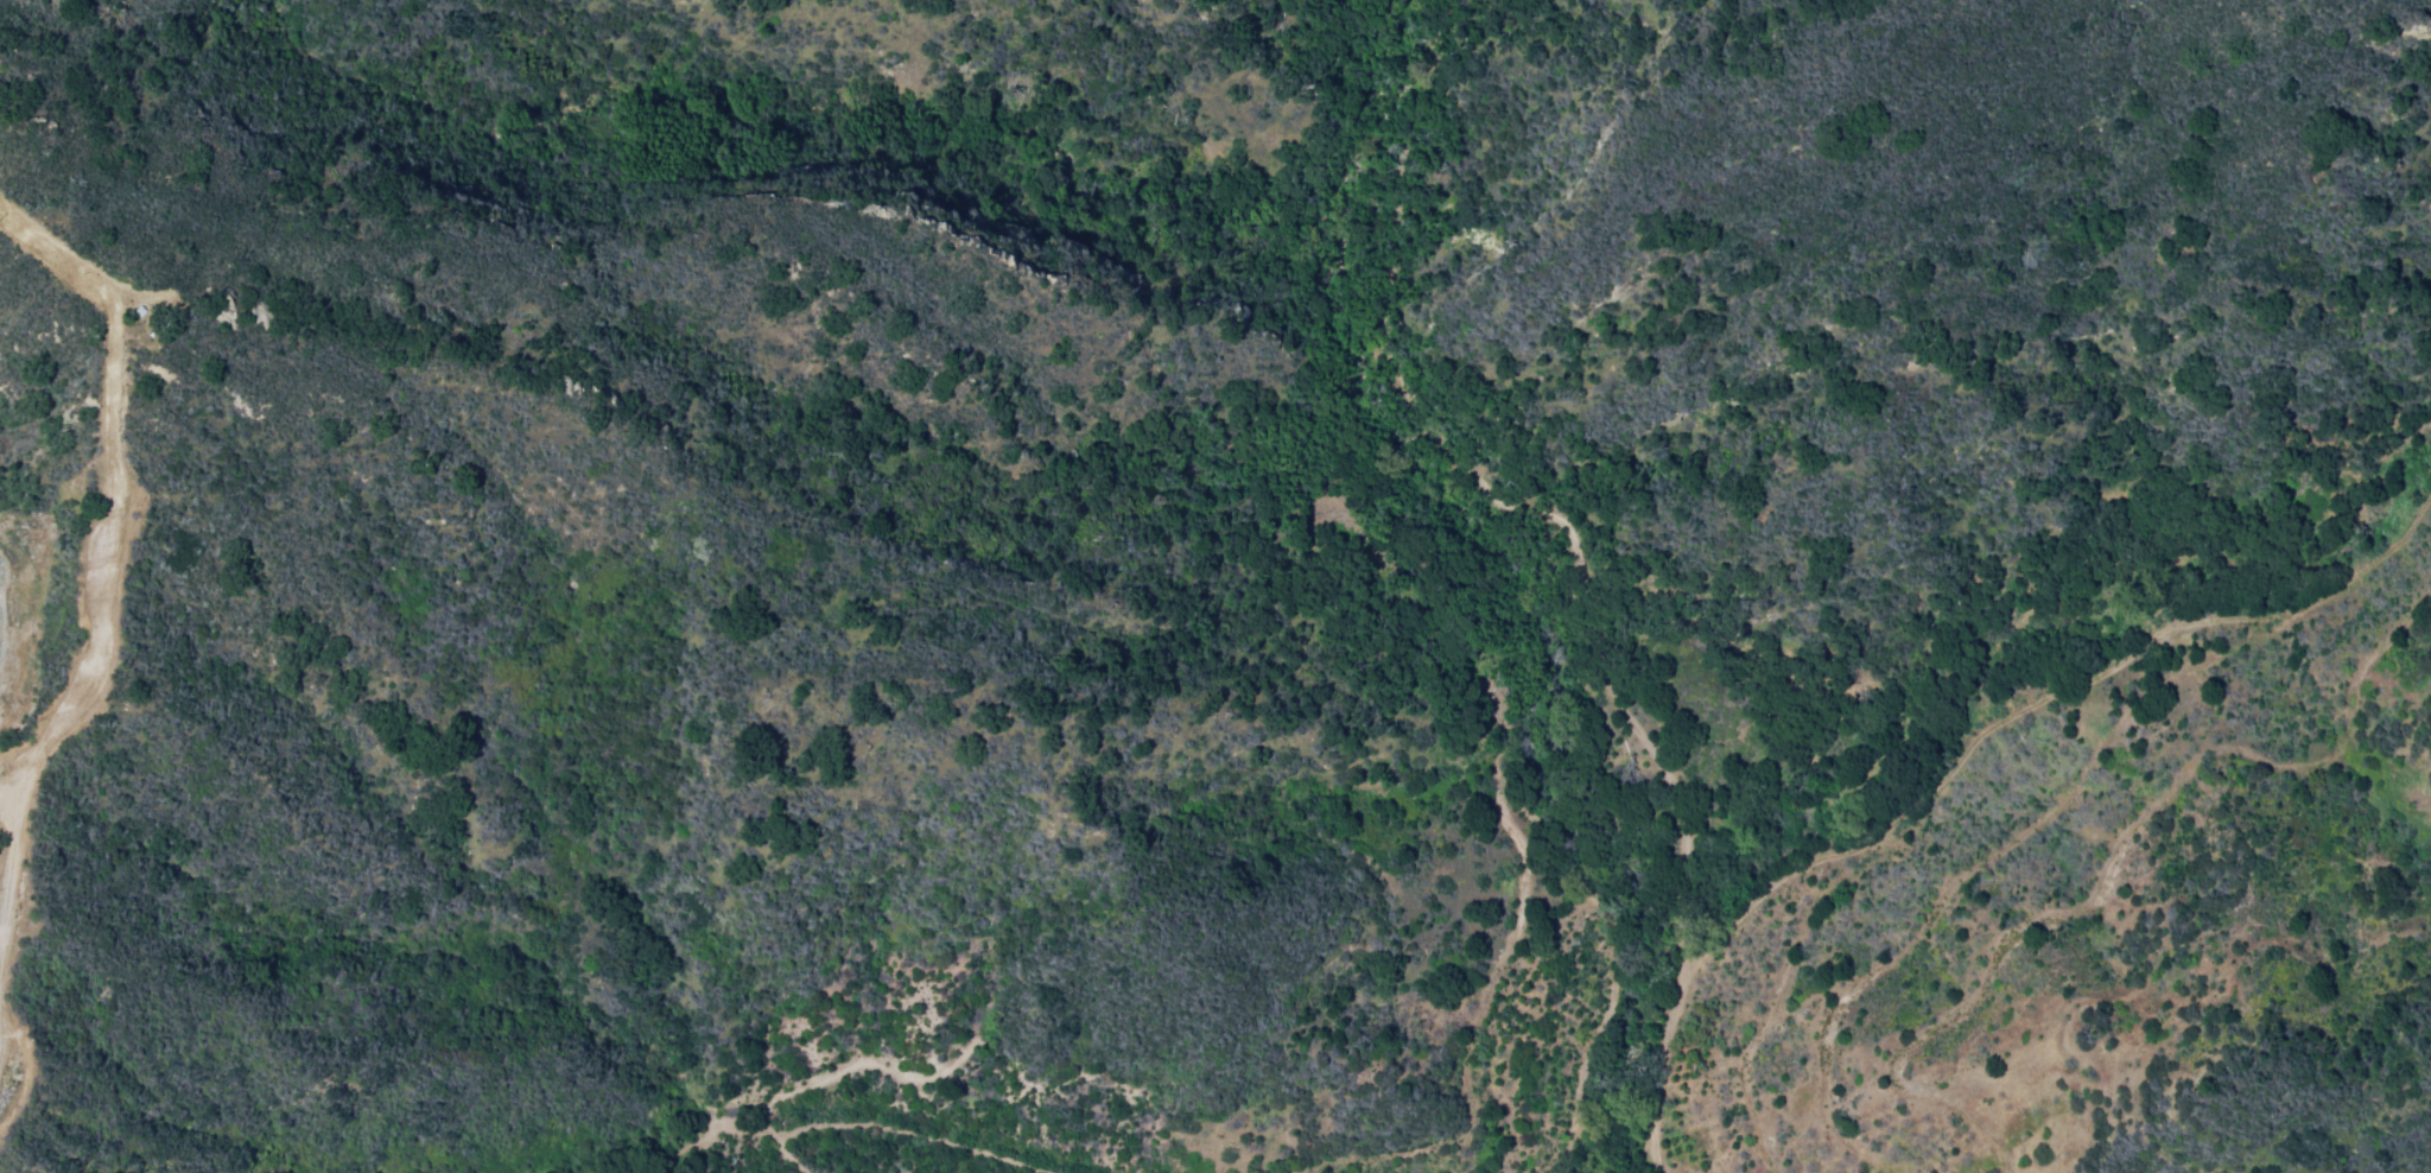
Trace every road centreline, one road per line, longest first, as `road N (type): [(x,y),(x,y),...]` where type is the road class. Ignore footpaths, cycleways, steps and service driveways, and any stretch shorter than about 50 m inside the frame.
road 1 (track): [(1488,0),(1441,52),(1398,150),(1380,242),(1386,331),(1423,413),(1472,475),(1505,508),(1561,526),(1580,566),(1589,660),(1638,735)]
road 2 (track): [(1638,735),(1680,819),(1684,864),(1684,930),(1652,1141),(1658,1172)]
road 3 (track): [(1561,1172),(1611,953),(1600,912),(1563,855)]

